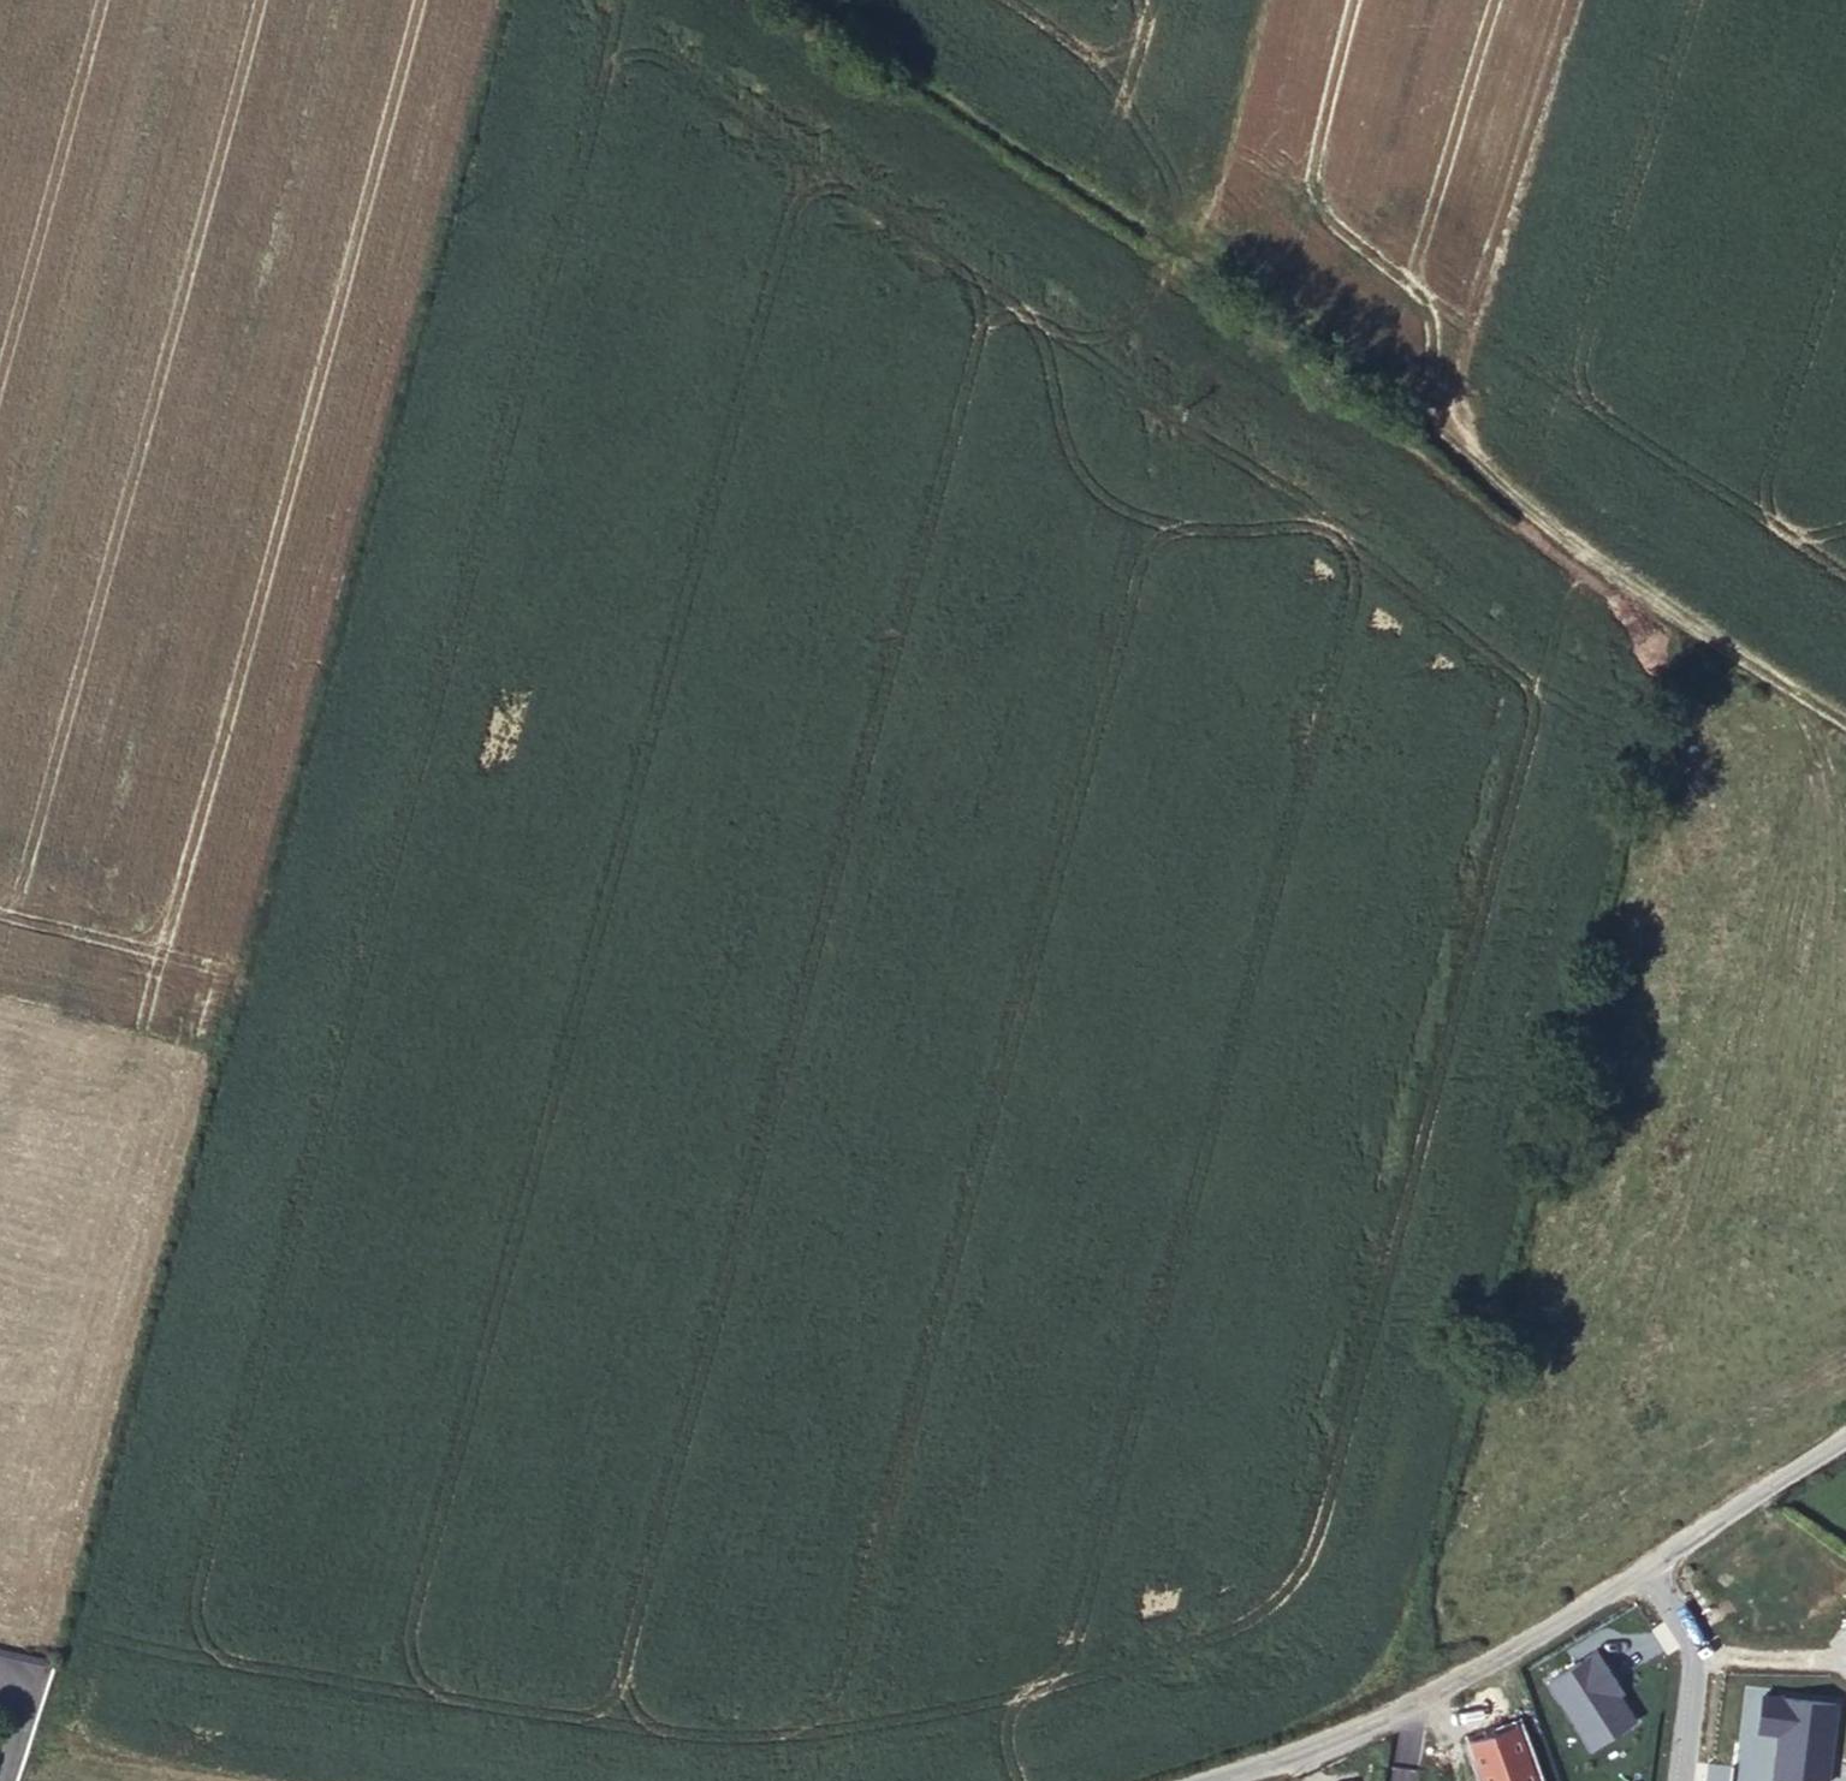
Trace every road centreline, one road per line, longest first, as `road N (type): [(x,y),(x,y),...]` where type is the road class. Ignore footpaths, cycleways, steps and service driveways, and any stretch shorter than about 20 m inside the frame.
road 1 (track): [(1845,729),(1750,670),(1261,306),(807,0)]
road 2 (unclassified): [(1209,1780),(1352,1734),(1470,1675),(1845,1437)]

